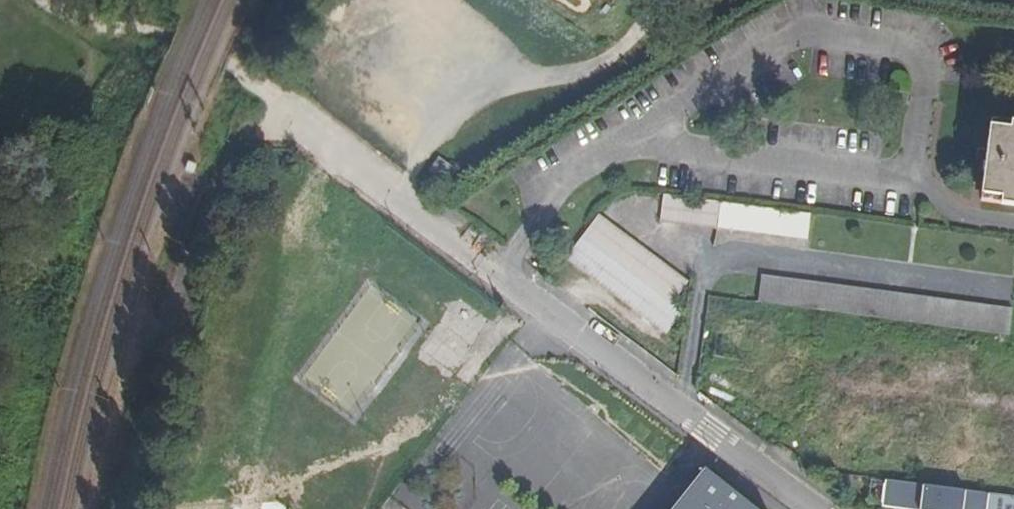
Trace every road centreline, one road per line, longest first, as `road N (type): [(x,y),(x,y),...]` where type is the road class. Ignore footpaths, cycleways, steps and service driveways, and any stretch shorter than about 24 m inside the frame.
road 1 (residential): [(278,112),(818,508)]
road 2 (track): [(57,0),(146,26),(228,65),(278,112)]

